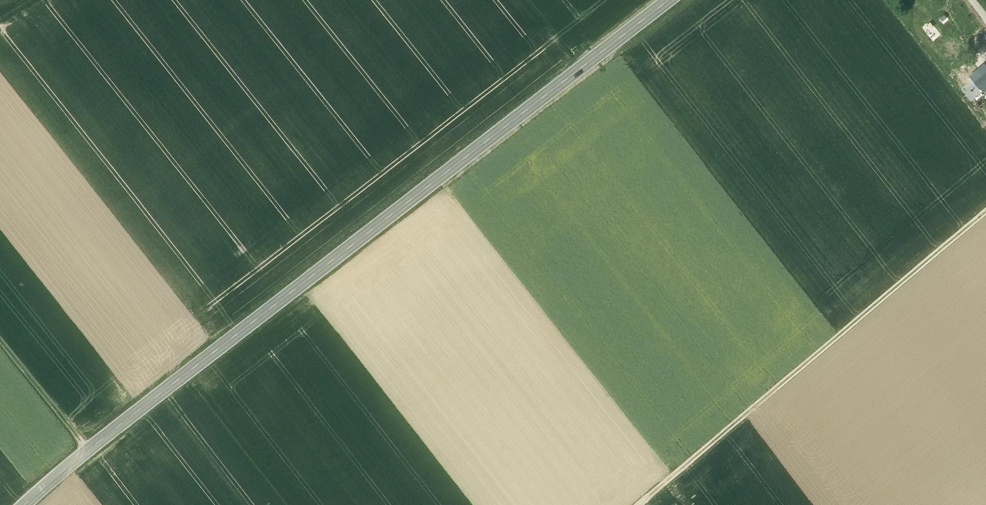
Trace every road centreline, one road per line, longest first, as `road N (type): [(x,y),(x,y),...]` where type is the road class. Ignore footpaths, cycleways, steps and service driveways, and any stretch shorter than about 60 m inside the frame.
road 1 (secondary): [(674,0),(40,504)]
road 2 (track): [(985,214),(649,504)]
road 3 (track): [(96,458),(0,337)]

